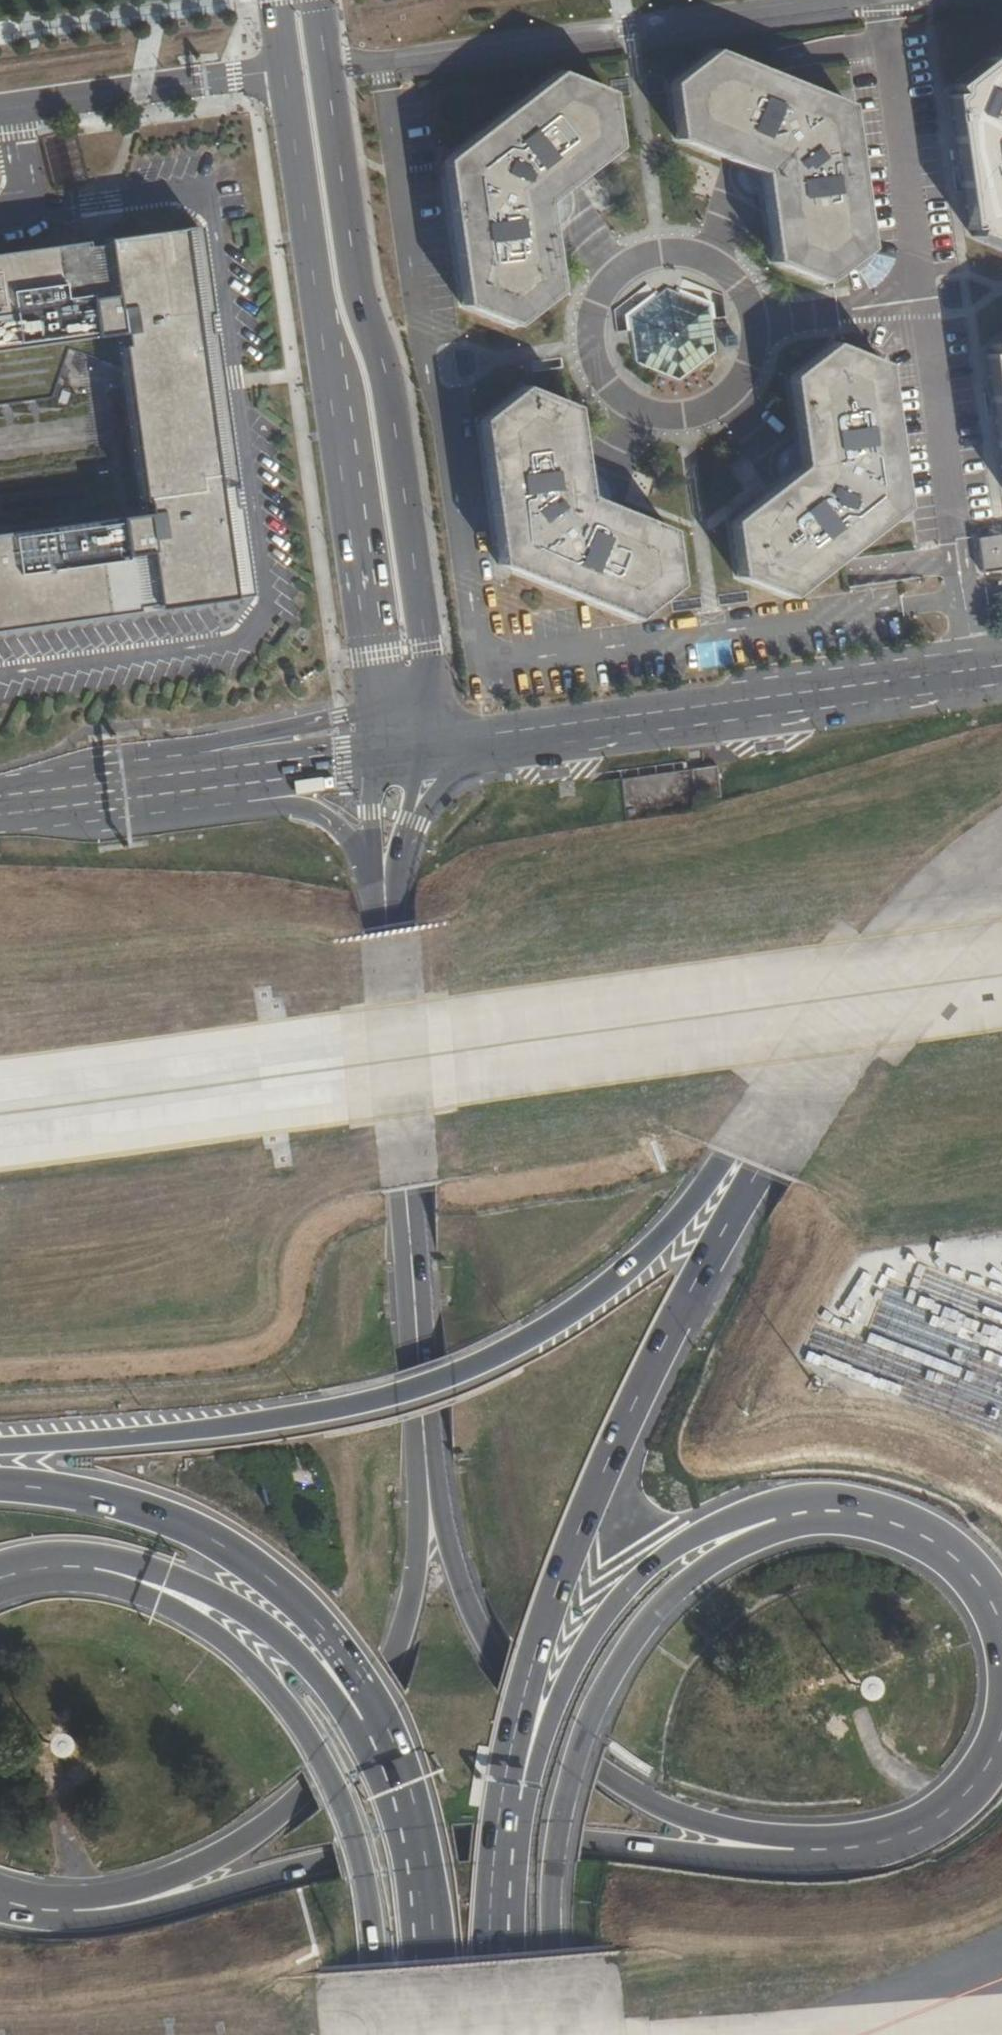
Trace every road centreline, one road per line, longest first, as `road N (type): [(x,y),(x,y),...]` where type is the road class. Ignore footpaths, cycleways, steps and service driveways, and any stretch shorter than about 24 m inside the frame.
road 1 (primary): [(0,1451),(246,1436),(464,1385),(634,1290),(751,1157)]
road 2 (secondary): [(487,1938),(498,1766),(544,1604),(627,1405),(751,1157)]
road 3 (secondary): [(0,1489),(52,1490),(169,1520),(257,1569),(325,1633),(371,1700),(403,1774),(434,1949)]
road 4 (secondary): [(426,681),(320,0)]
road 5 (secondary): [(806,1857),(685,1860),(528,1842),(448,1845),(377,1853),(154,1909)]
road 6 (secondary): [(288,69),(381,699)]
road 7 (secondary): [(806,1857),(737,1847),(669,1822),(558,1745),(482,1639),(451,1562),(428,1440)]
road 8 (unclassified): [(557,2034),(548,1939),(550,1825),(576,1728),(624,1646),(683,1578),(780,1508)]
road 9 (secondary): [(428,1440),(425,1599),(401,1683),(367,1746),(314,1813),(252,1860),(154,1909)]
road 10 (secondary): [(487,1938),(527,1765),(585,1632),(632,1575),(707,1525),(780,1508)]
road 11 (unclassified): [(134,1578),(222,1640),(271,1685),(304,1736),(358,1869),(373,2034)]
road 12 (secondary): [(381,907),(428,1440)]
road 13 (secondary): [(134,1578),(230,1621),(334,1714),(376,1785),(408,1892),(434,1949)]
road 14 (tertiary): [(518,739),(1001,666)]
road 15 (primary): [(751,1157),(903,951),(1001,863)]
road 16 (unclassified): [(288,69),(0,111)]
road 17 (secondary): [(780,1508),(868,1512),(935,1540),(989,1595),(1001,1626)]
road 18 (secondary): [(1001,1752),(966,1810),(927,1837),(872,1857),(806,1857)]
road 19 (secondary): [(231,771),(280,807),(309,813),(357,842),(381,907)]
road 20 (secondary): [(195,776),(221,748),(327,722),(381,699)]
road 21 (secondary): [(0,793),(195,776)]
road 22 (secondary): [(384,754),(373,813),(381,907)]
road 23 (secondary): [(231,771),(384,754)]
road 24 (secondary): [(154,1909),(73,1923),(14,1919)]
road 25 (secondary): [(411,824),(458,769),(518,739)]
road 26 (secondary): [(0,1581),(71,1572),(134,1578)]

